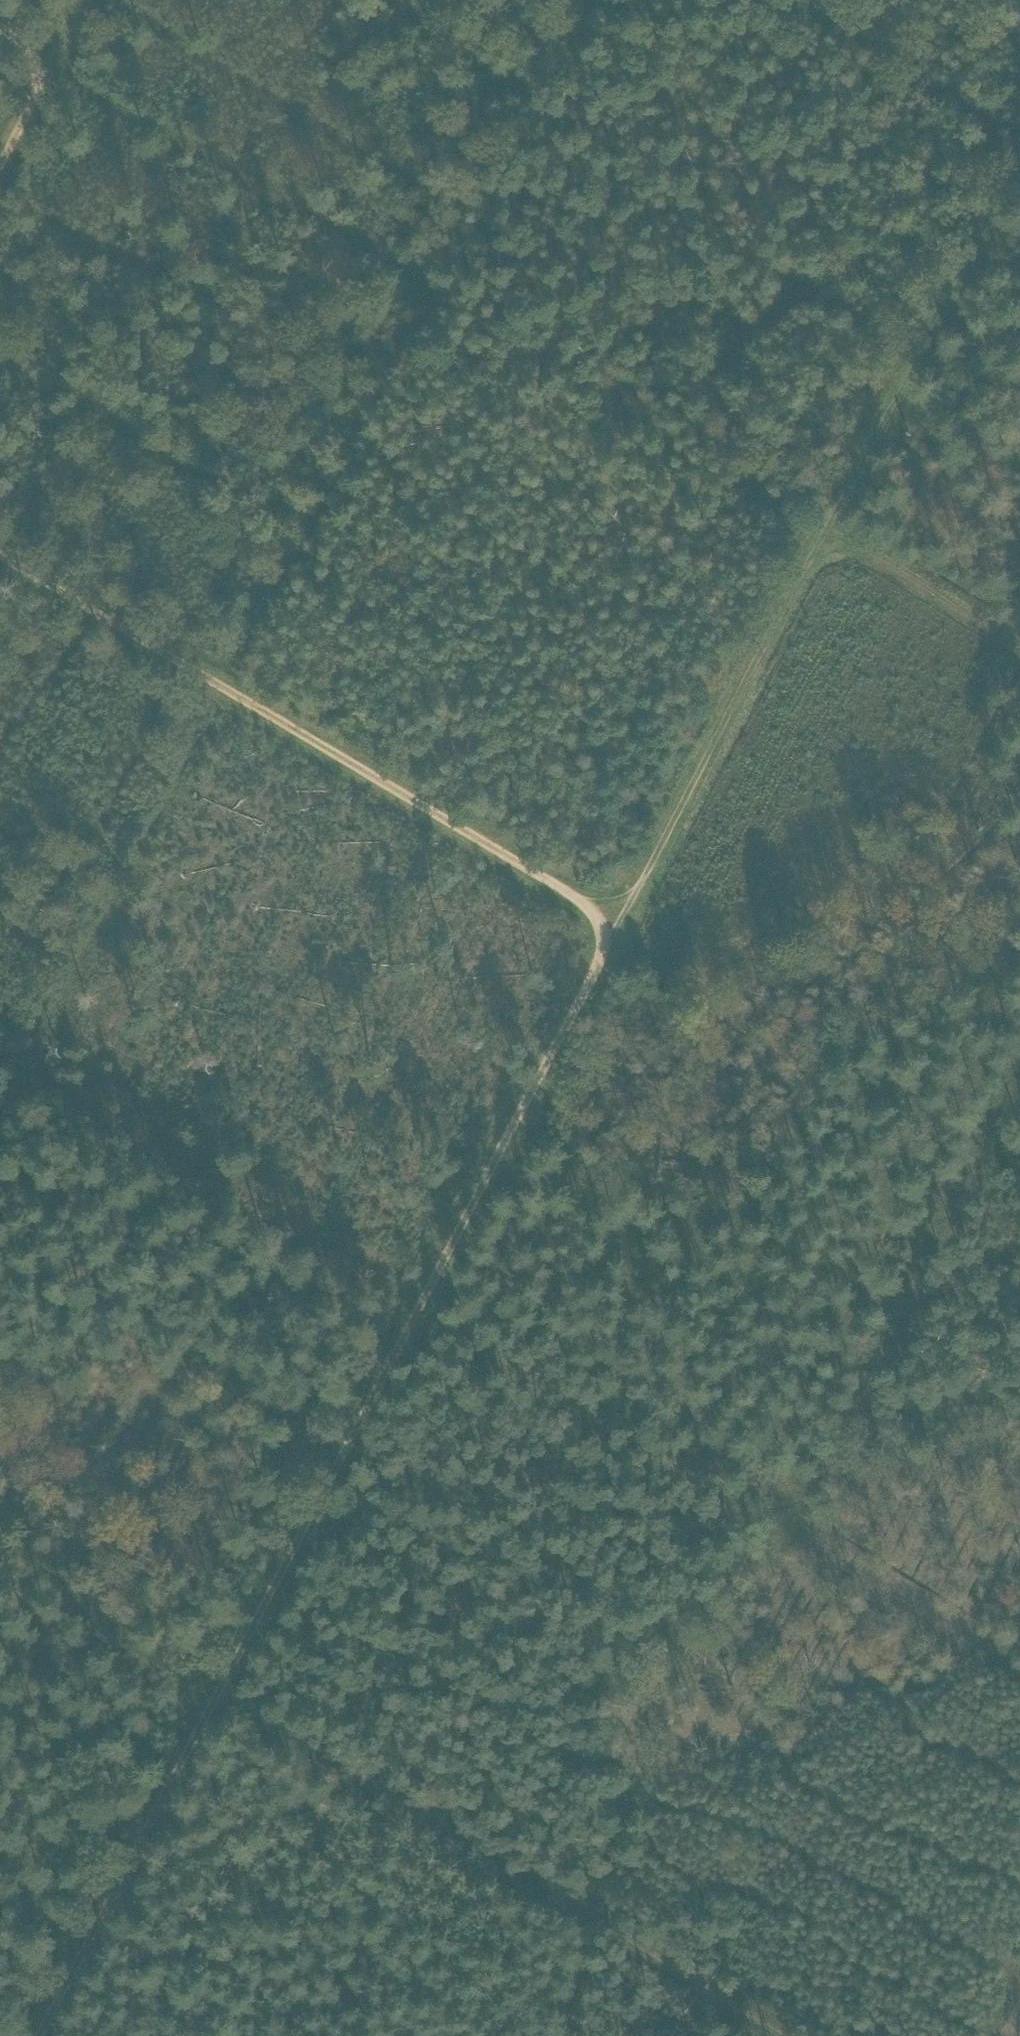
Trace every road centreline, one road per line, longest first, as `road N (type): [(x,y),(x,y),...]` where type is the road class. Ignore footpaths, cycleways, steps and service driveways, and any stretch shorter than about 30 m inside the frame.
road 1 (track): [(36,2035),(418,1303)]
road 2 (track): [(0,559),(618,921)]
road 3 (track): [(618,921),(822,531)]
road 4 (track): [(418,1303),(618,921)]
road 5 (track): [(822,531),(1019,163)]

